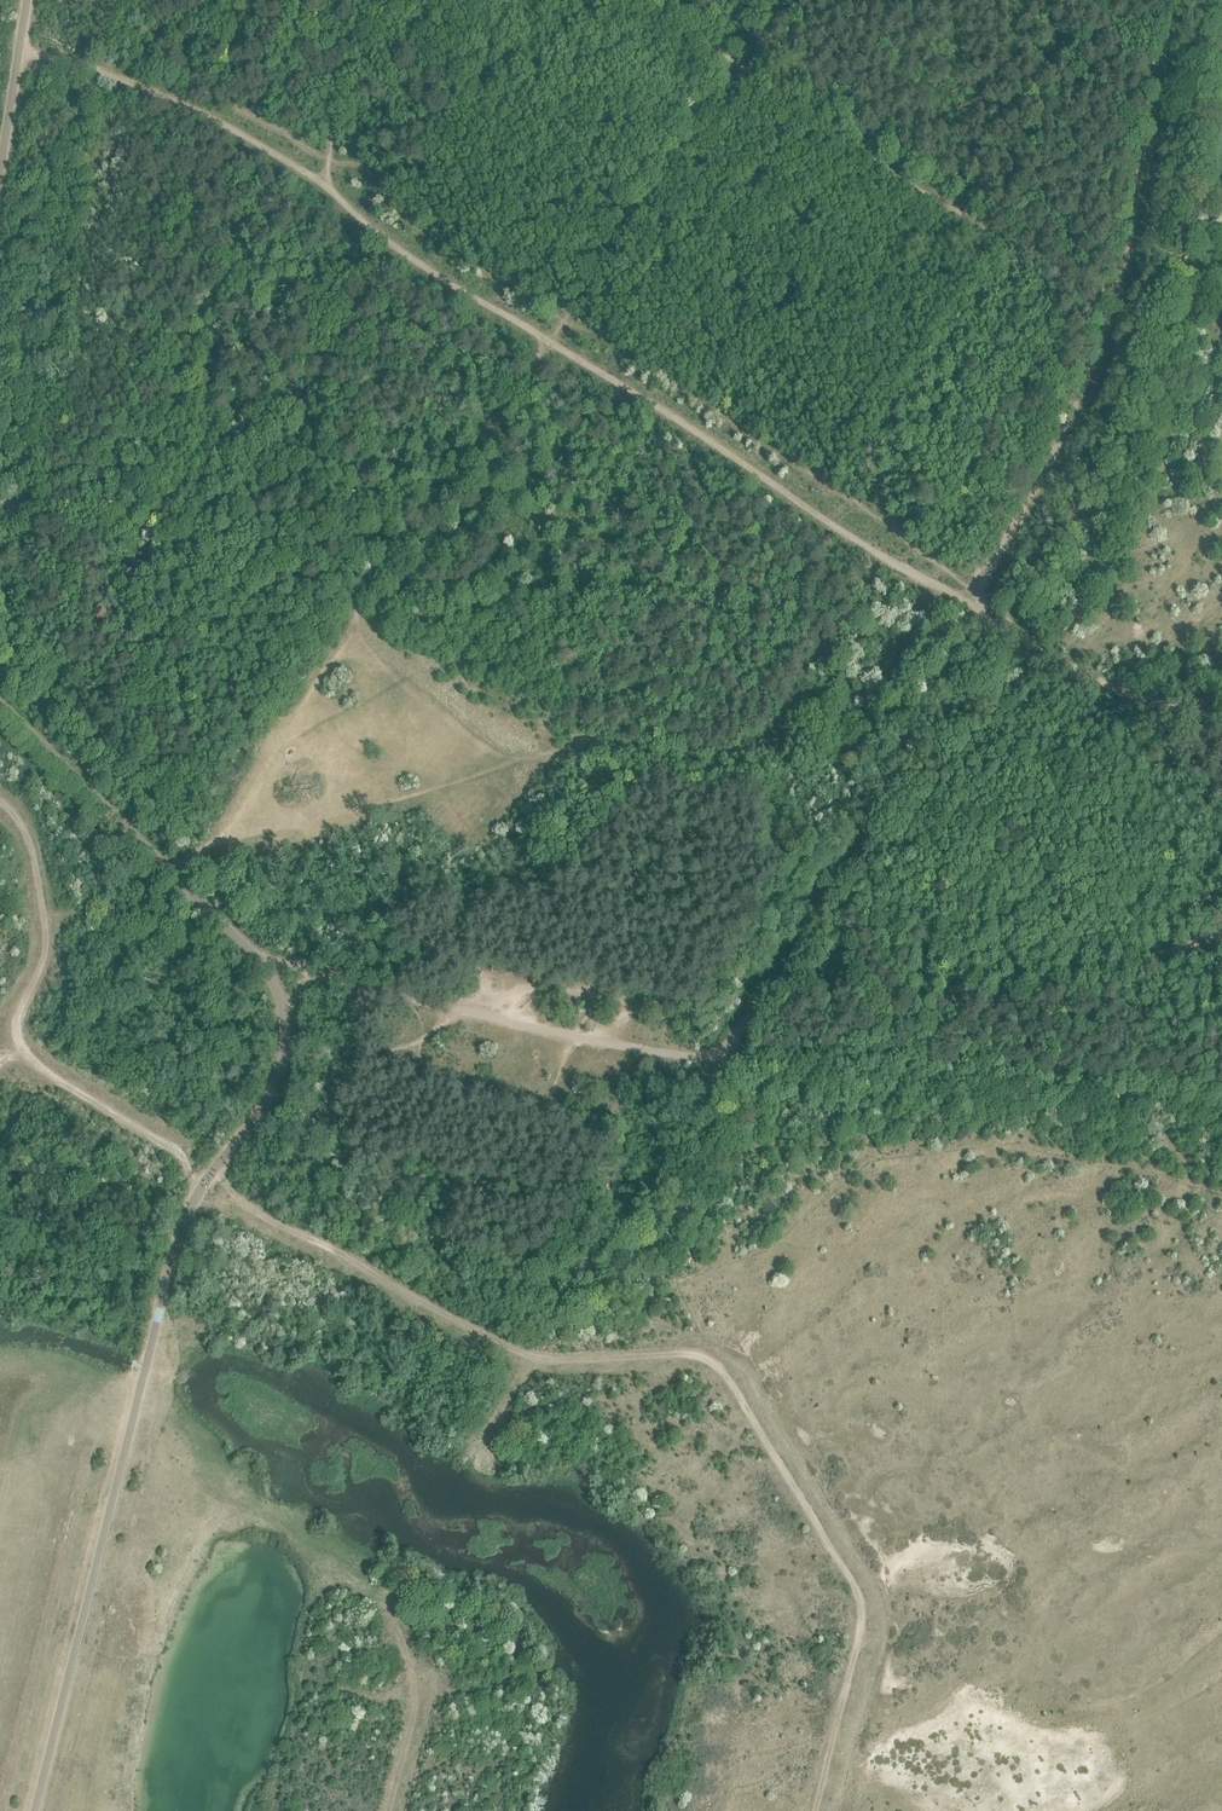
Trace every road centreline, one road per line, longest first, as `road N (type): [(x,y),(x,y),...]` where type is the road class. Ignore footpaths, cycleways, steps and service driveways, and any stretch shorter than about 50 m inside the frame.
road 1 (track): [(520,1348),(541,1356),(706,1354),(732,1379),(864,1610),(815,1810)]

